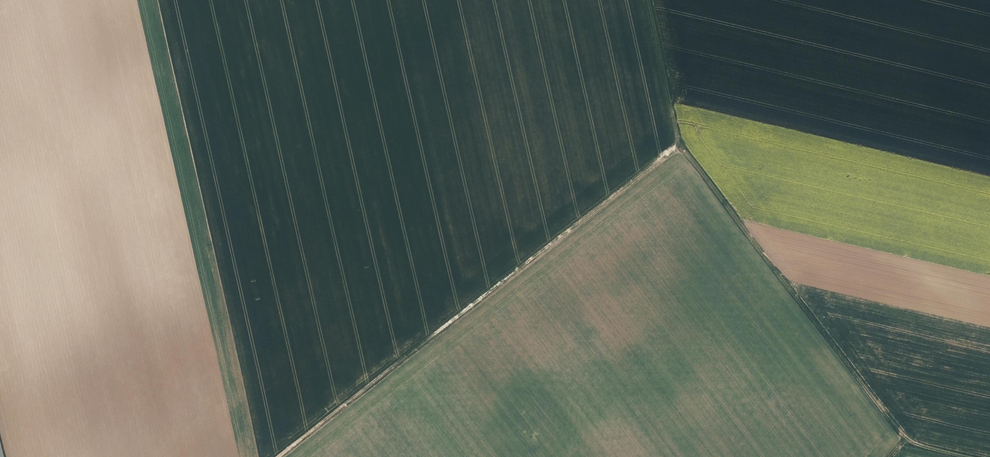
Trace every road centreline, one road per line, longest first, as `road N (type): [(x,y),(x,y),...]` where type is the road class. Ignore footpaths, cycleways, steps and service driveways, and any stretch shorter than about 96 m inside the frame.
road 1 (track): [(280,456),(681,144),(649,0)]
road 2 (track): [(973,456),(908,442),(681,144)]

